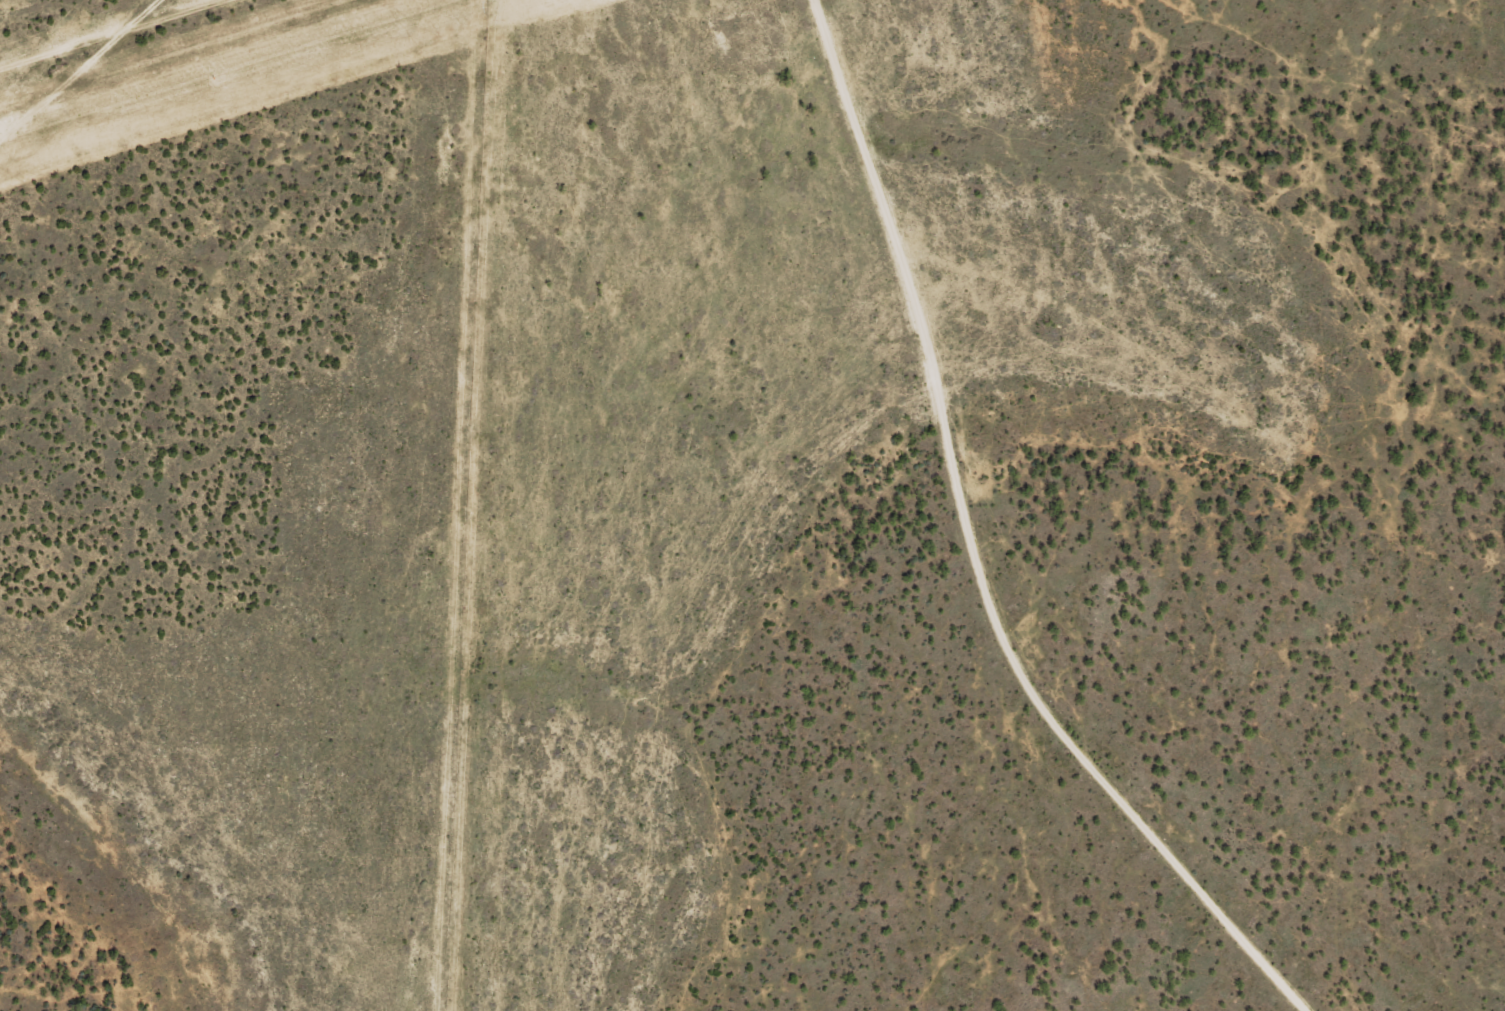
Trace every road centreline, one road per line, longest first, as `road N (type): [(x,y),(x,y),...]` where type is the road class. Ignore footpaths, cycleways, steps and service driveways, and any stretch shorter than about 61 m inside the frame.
road 1 (track): [(1071,1010),(1071,818),(1031,752),(996,495),(916,324),(906,198),(827,0)]
road 2 (track): [(1071,818),(1107,833),(1267,1010)]
road 3 (track): [(102,0),(0,117)]

